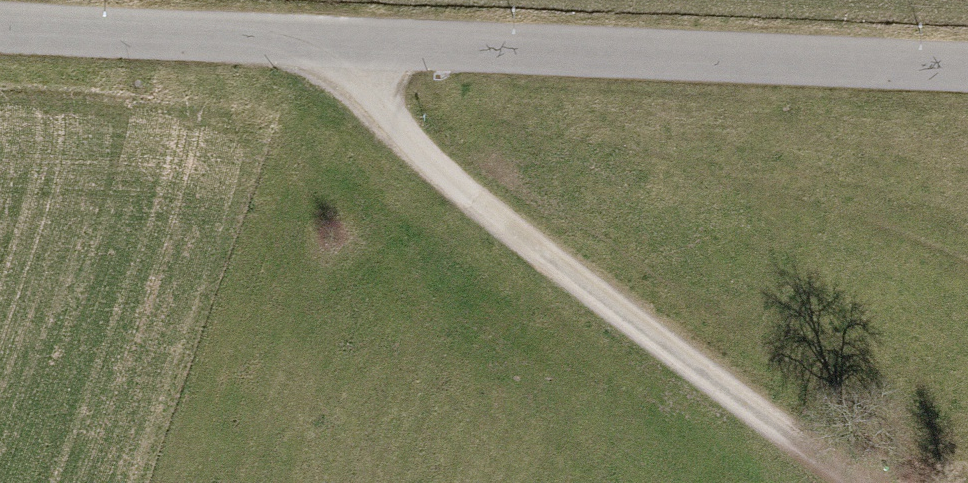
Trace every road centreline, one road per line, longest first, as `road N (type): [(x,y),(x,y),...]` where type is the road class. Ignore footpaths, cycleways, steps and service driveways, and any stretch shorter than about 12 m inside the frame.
road 1 (unclassified): [(0,25),(967,76)]
road 2 (track): [(869,482),(758,416),(388,119),(362,46)]

